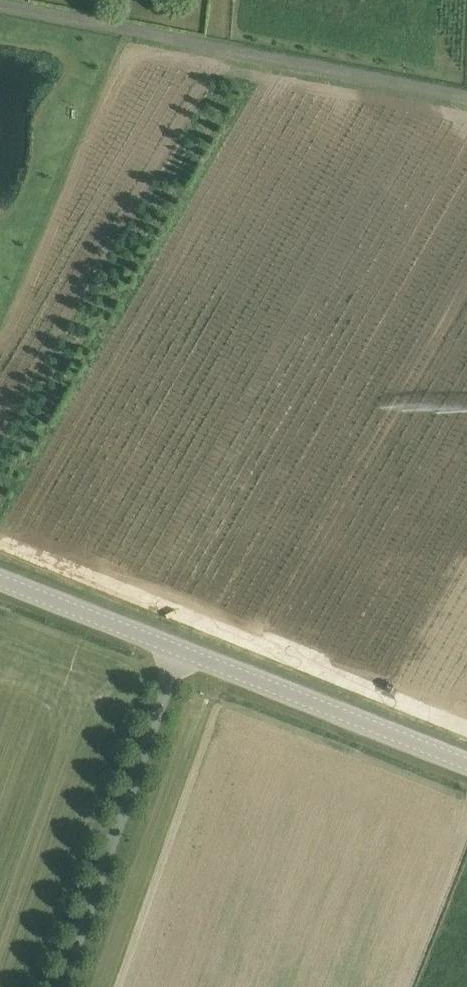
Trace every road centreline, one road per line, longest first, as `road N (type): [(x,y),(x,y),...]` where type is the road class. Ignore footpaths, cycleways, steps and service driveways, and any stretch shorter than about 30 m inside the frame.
road 1 (unclassified): [(466,765),(0,580)]
road 2 (track): [(466,87),(0,2)]

